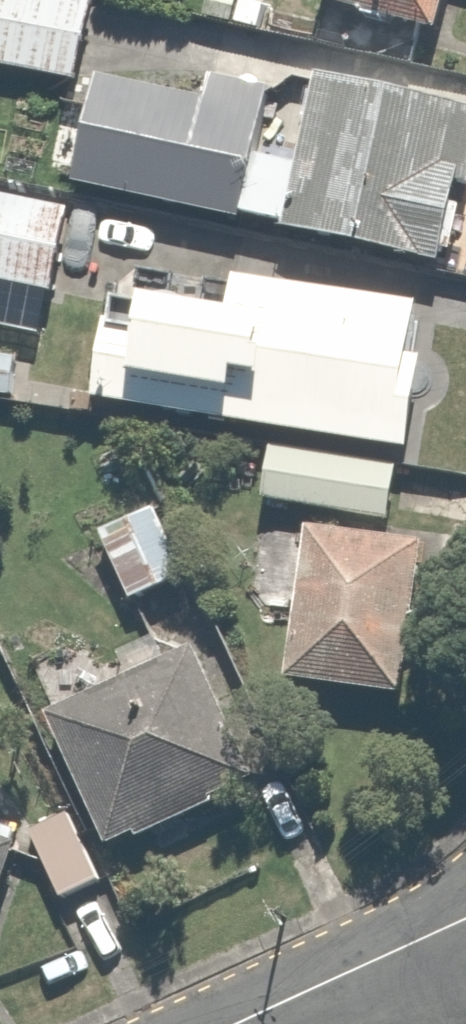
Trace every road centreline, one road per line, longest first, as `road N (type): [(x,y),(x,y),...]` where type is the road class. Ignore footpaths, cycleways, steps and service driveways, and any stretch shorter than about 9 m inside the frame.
road 1 (residential): [(236,1023),(396,956),(465,939)]

